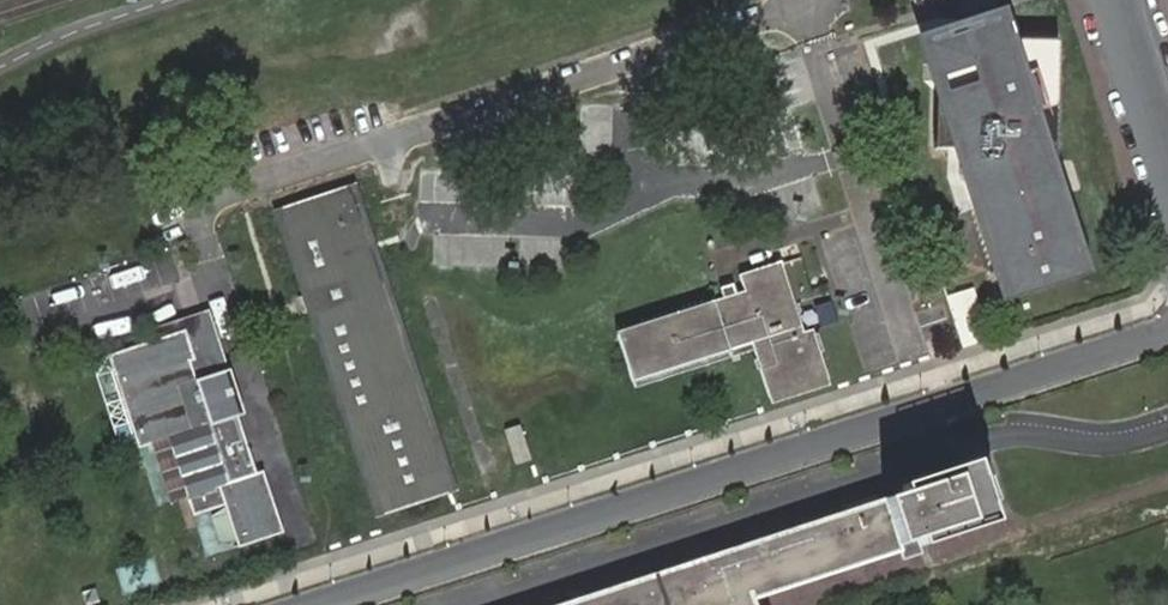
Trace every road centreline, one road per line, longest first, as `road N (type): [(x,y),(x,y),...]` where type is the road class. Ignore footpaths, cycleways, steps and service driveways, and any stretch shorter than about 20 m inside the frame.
road 1 (unclassified): [(1167,332),(305,604)]
road 2 (residential): [(1167,173),(1114,0)]

